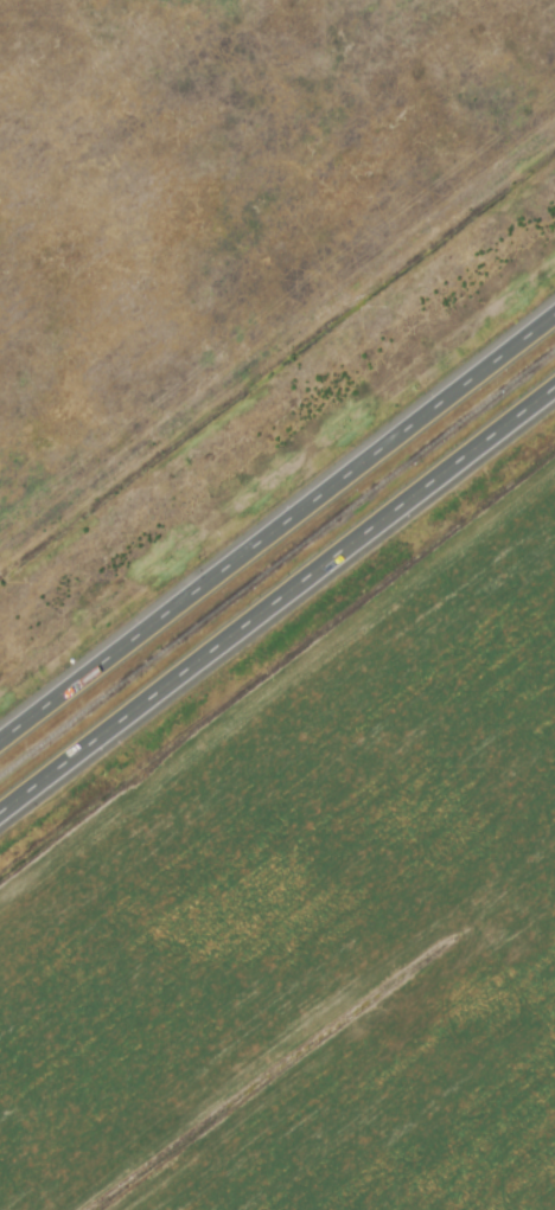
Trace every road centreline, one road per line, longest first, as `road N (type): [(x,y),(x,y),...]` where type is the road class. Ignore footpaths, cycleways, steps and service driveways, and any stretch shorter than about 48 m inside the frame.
road 1 (trunk): [(554,315),(0,741)]
road 2 (trunk): [(0,815),(554,389)]

